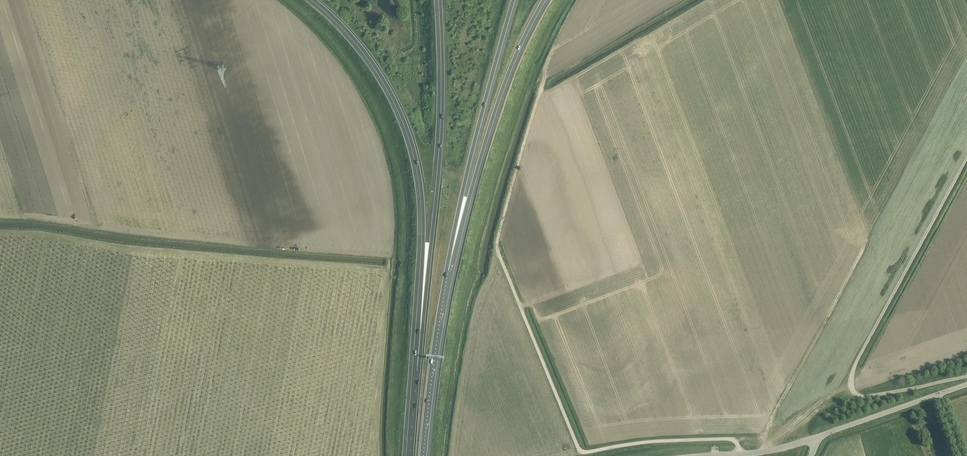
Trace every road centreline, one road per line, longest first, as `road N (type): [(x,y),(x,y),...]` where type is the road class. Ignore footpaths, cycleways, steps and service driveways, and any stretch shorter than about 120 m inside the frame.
road 1 (unclassified): [(738,455),(734,440),(585,454),(577,448),(498,251),(545,79)]
road 2 (motorway): [(314,0),(373,64),(412,143),(423,214),(420,330)]
road 3 (motorway): [(440,0),(442,125),(420,330)]
road 4 (motorway): [(449,271),(495,111),(544,0)]
road 5 (motorway): [(449,271),(513,0)]
road 6 (motorway): [(424,455),(449,271)]
road 7 (tertiary): [(816,438),(966,385)]
road 8 (track): [(825,323),(764,434),(734,440)]
road 9 (motorway): [(420,330),(410,455)]

